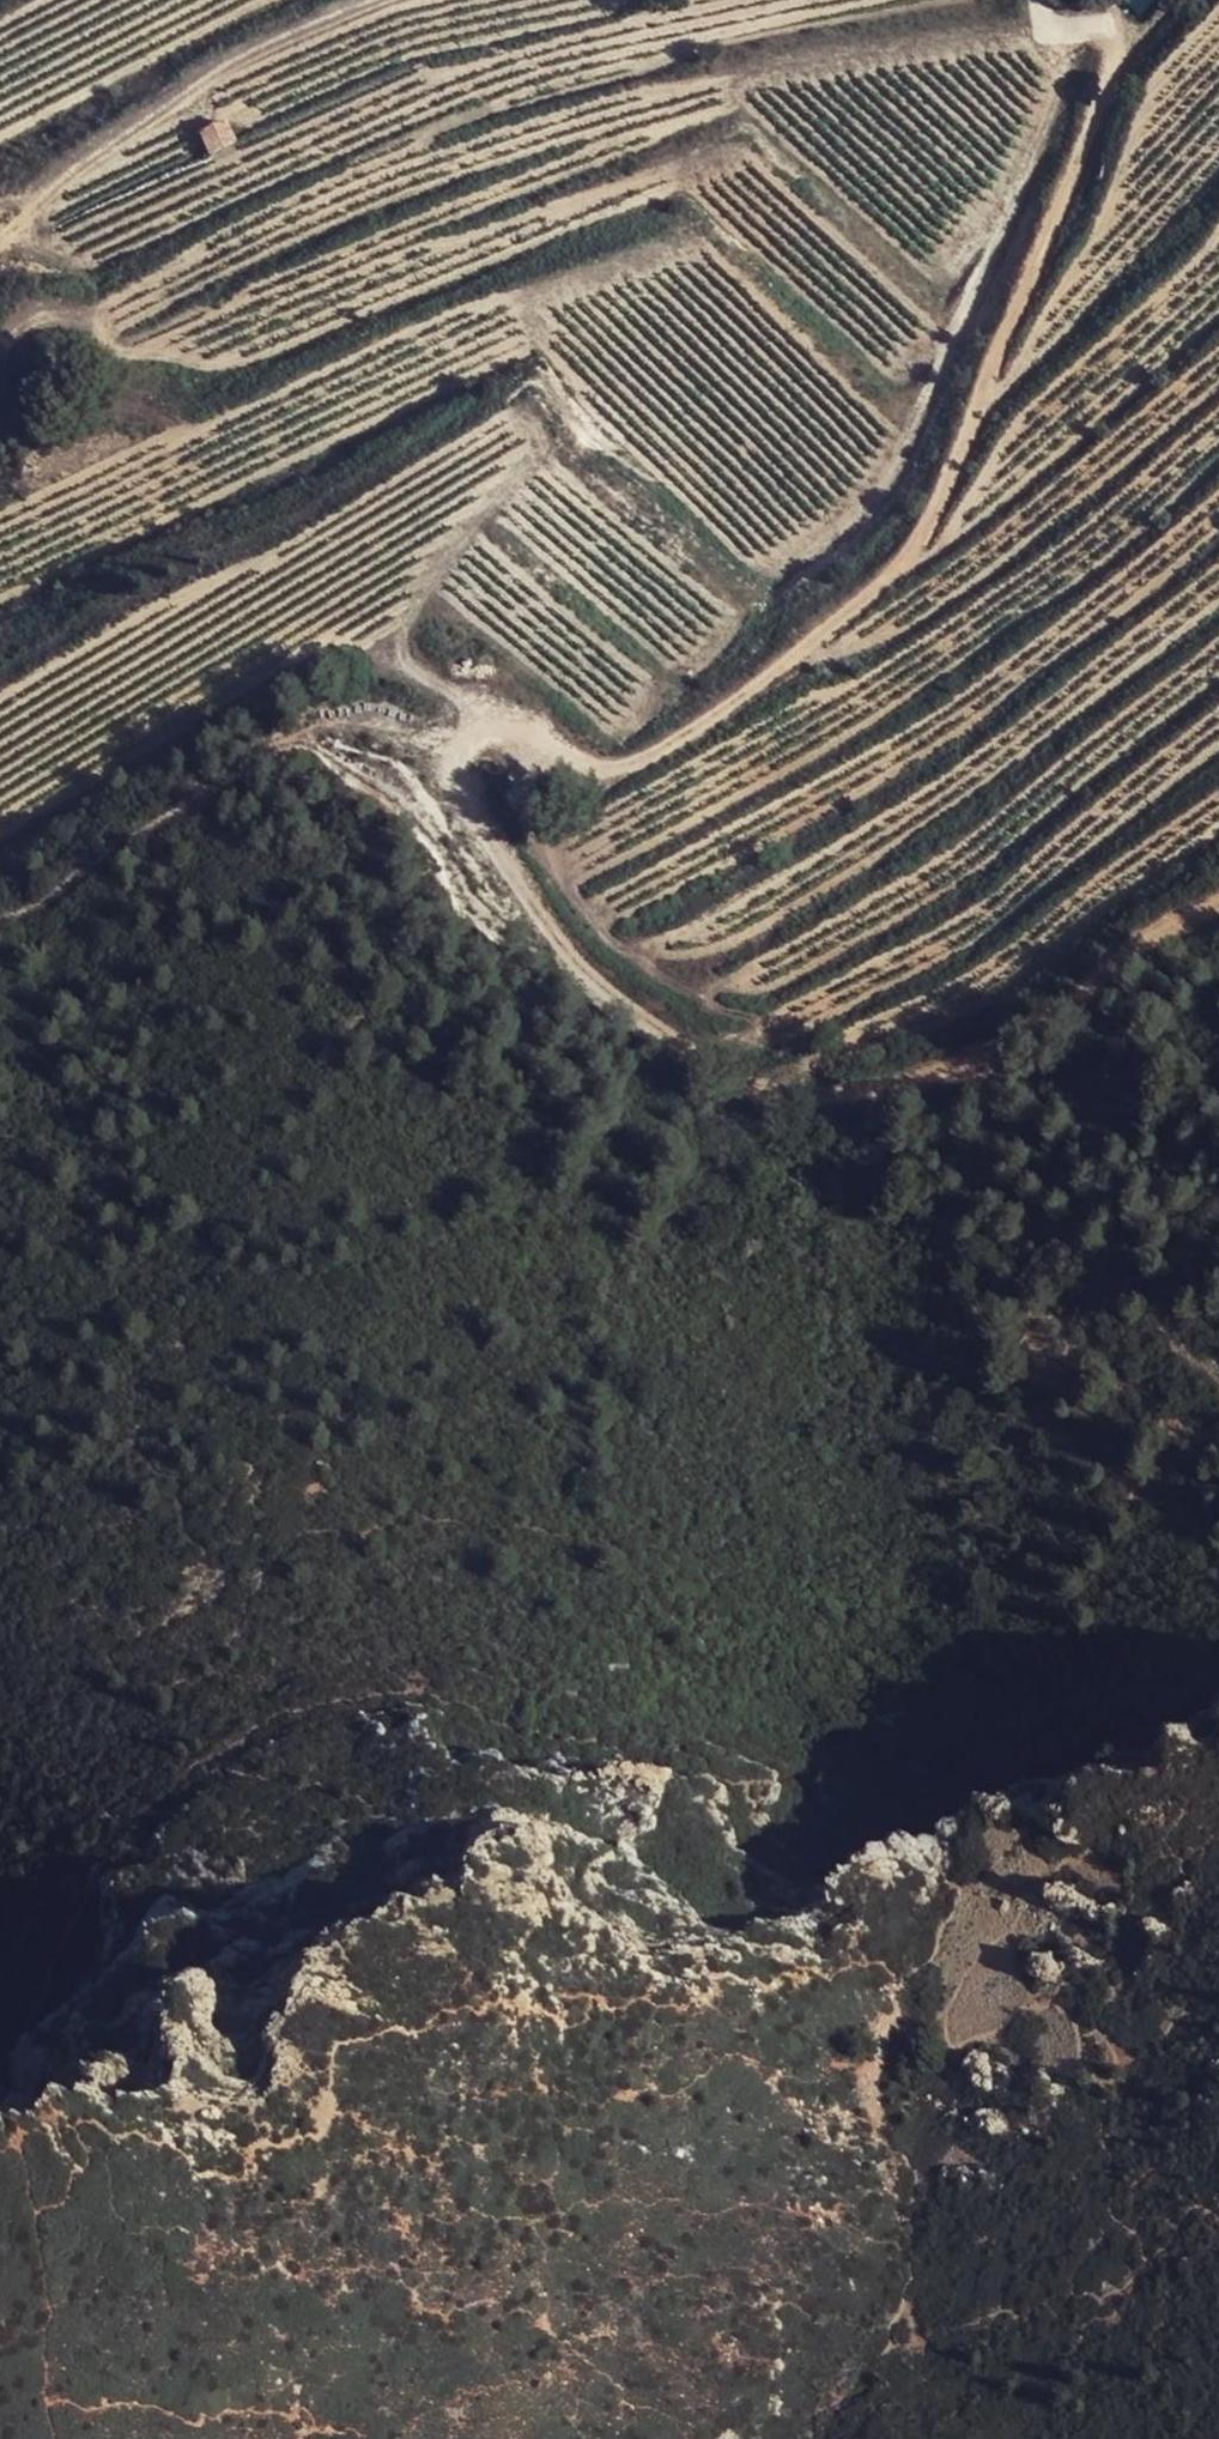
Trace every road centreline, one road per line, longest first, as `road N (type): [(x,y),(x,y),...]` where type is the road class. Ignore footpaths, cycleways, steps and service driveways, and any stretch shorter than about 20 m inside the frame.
road 1 (track): [(1034,0),(1039,23),(1124,32),(915,556),(704,728),(600,771),(475,730),(447,765),(573,959),(738,1079),(883,1088),(1025,1036),(1129,946),(1218,904)]
road 2 (track): [(381,0),(229,67),(0,235)]

